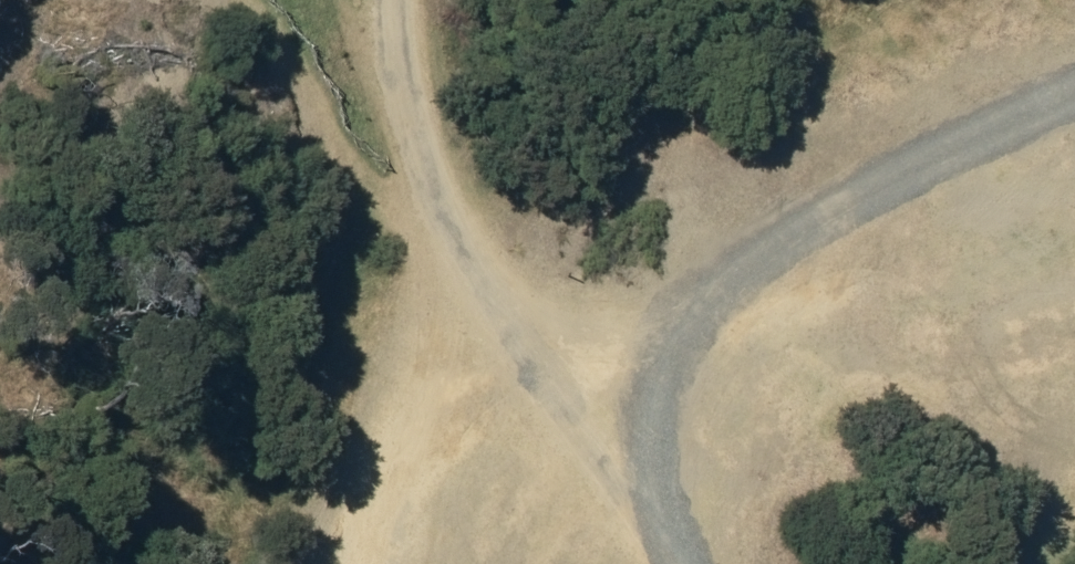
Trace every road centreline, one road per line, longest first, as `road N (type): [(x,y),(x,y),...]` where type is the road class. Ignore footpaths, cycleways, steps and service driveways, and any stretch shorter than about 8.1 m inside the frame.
road 1 (track): [(1074,57),(559,290),(365,492),(357,563)]
road 2 (track): [(453,0),(469,155),(559,290),(690,563)]

